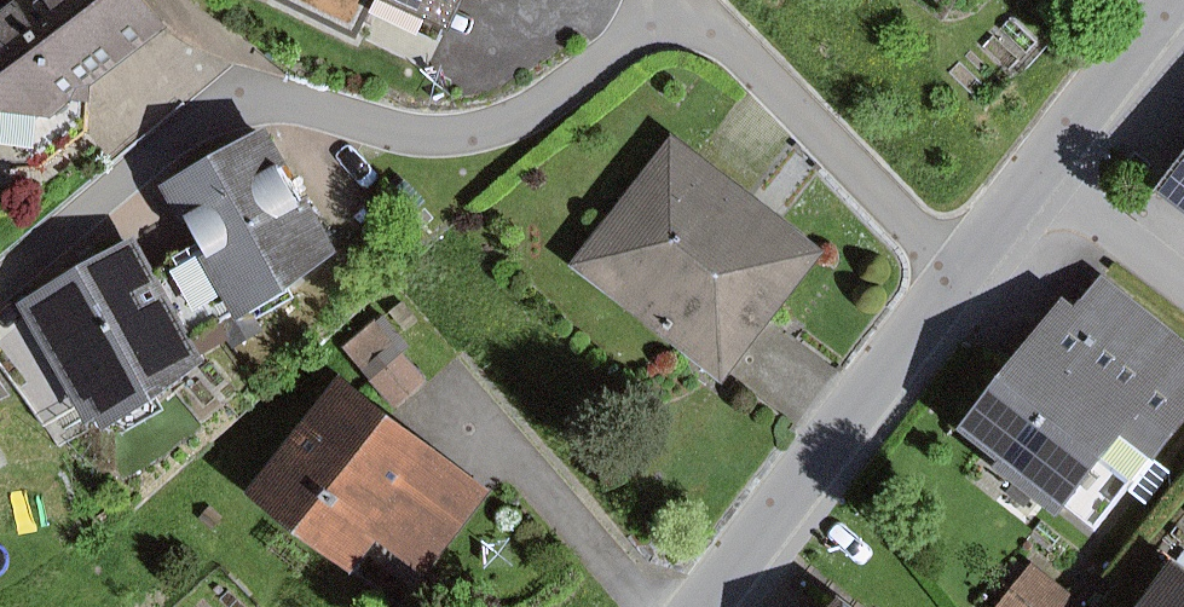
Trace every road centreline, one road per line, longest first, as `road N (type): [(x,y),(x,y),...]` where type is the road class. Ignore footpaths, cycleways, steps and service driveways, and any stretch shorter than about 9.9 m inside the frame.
road 1 (residential): [(1183,0),(716,606)]

